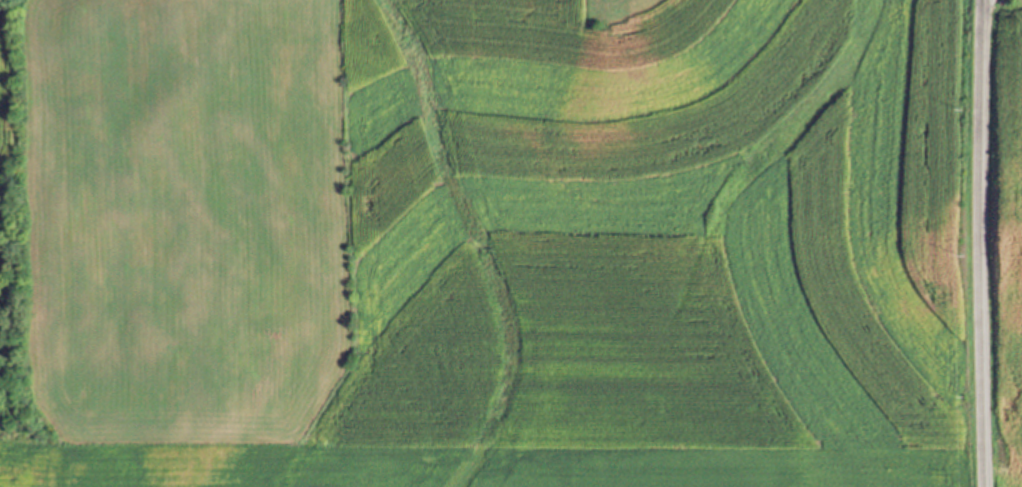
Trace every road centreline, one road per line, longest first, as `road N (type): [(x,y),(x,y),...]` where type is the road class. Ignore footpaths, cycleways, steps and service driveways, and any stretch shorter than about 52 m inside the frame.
road 1 (residential): [(982,486),(980,0)]

